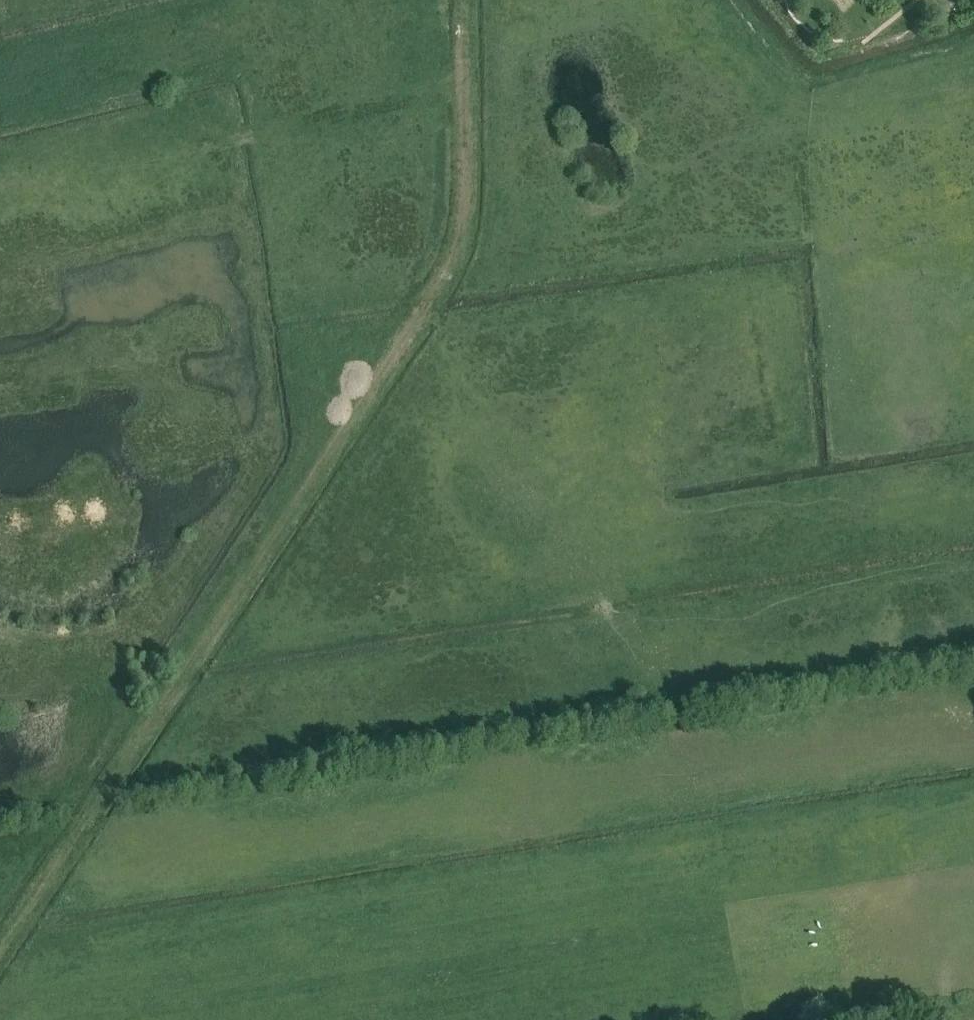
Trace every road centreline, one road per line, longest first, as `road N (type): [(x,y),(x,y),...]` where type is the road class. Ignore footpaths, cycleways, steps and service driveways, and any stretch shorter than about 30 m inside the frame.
road 1 (track): [(463,0),(462,243),(0,950)]

